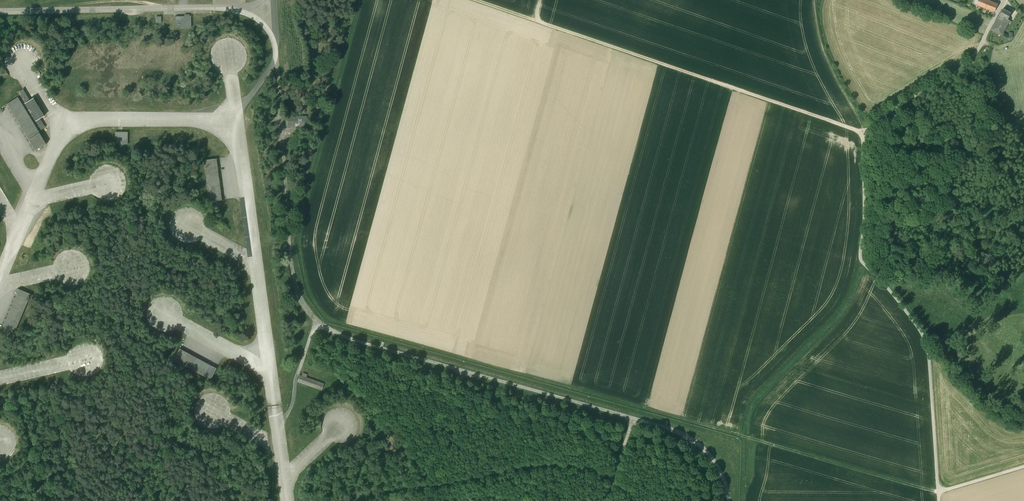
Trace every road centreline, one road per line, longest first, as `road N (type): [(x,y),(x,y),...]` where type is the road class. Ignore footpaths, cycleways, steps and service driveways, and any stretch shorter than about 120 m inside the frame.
road 1 (track): [(361,0),(298,233),(309,292),(331,321),(934,492),(1023,466)]
road 2 (unclassified): [(939,500),(926,341),(860,260),(863,140),(885,115),(974,56),(1003,0)]
road 3 (track): [(473,0),(866,133),(821,46),(813,0)]
road 4 (track): [(742,436),(749,404),(839,309),(860,260)]

